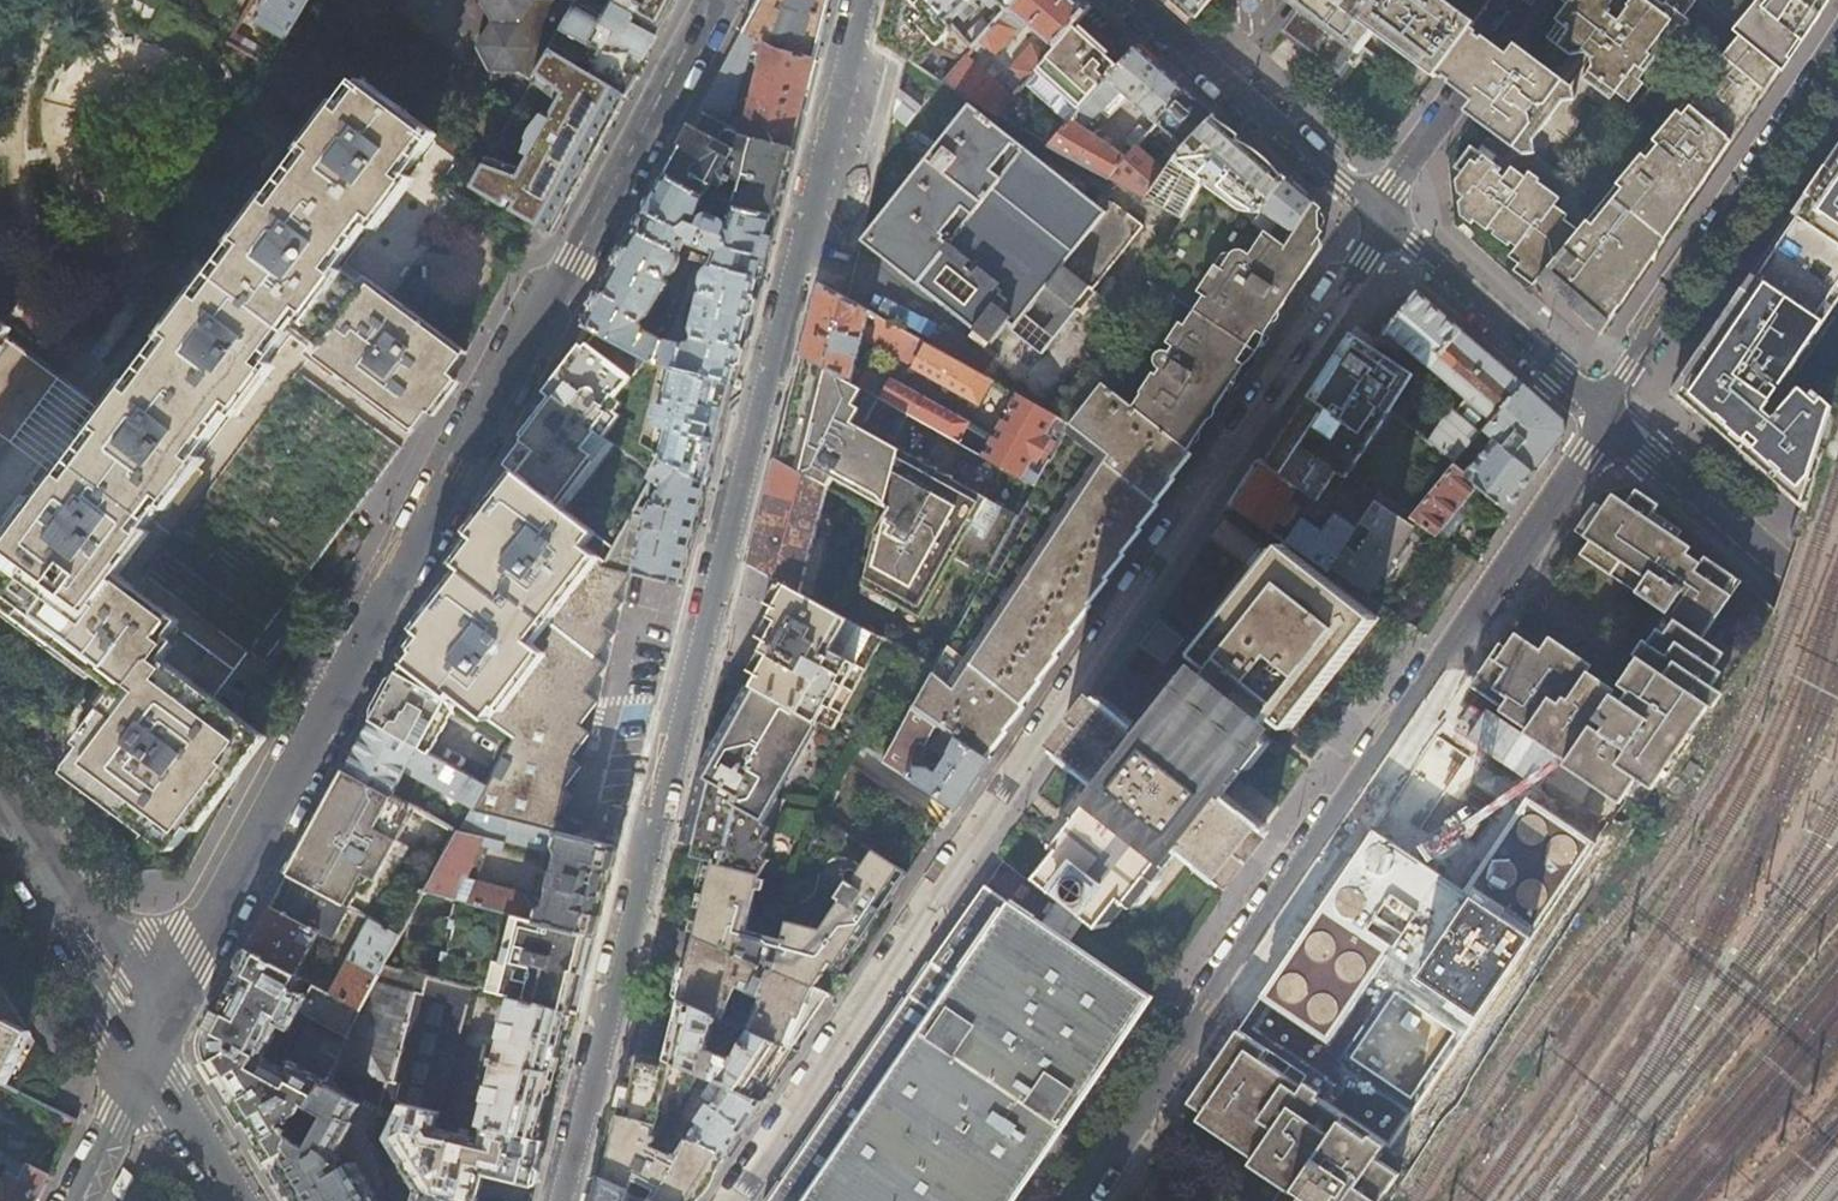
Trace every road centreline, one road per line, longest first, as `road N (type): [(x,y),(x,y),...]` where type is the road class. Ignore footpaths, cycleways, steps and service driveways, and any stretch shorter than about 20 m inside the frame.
road 1 (residential): [(566,1200),(861,0)]
road 2 (residential): [(149,1055),(719,0)]
road 3 (residential): [(740,1200),(1383,222)]
road 4 (residential): [(1079,1200),(1586,455),(1603,414)]
road 5 (residential): [(1837,46),(1603,414)]
road 6 (residential): [(1383,222),(1137,0)]
road 7 (residential): [(1837,625),(1603,414)]
road 8 (residential): [(1603,414),(1383,222)]
road 9 (tertiary): [(0,818),(149,1055)]
road 10 (residential): [(1383,222),(1394,185),(1521,0)]
road 11 (tertiary): [(149,1055),(235,1200)]
road 12 (residential): [(75,1200),(149,1055)]

